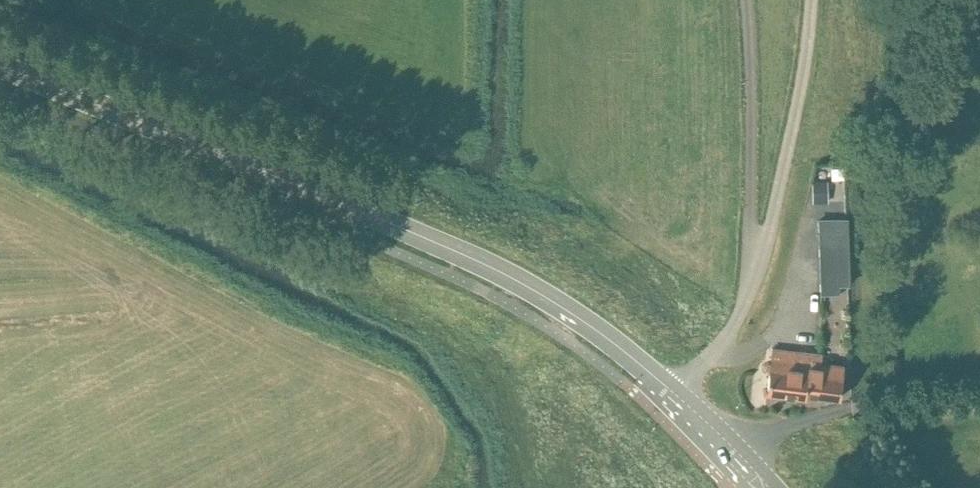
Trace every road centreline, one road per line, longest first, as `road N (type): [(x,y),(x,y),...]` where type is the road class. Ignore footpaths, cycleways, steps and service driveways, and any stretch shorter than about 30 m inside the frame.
road 1 (secondary): [(670,386),(562,305),(496,272),(0,66)]
road 2 (unclassified): [(670,386),(720,348),(748,304),(796,123),(810,0)]
road 3 (residential): [(740,455),(764,433),(851,407),(979,390)]

